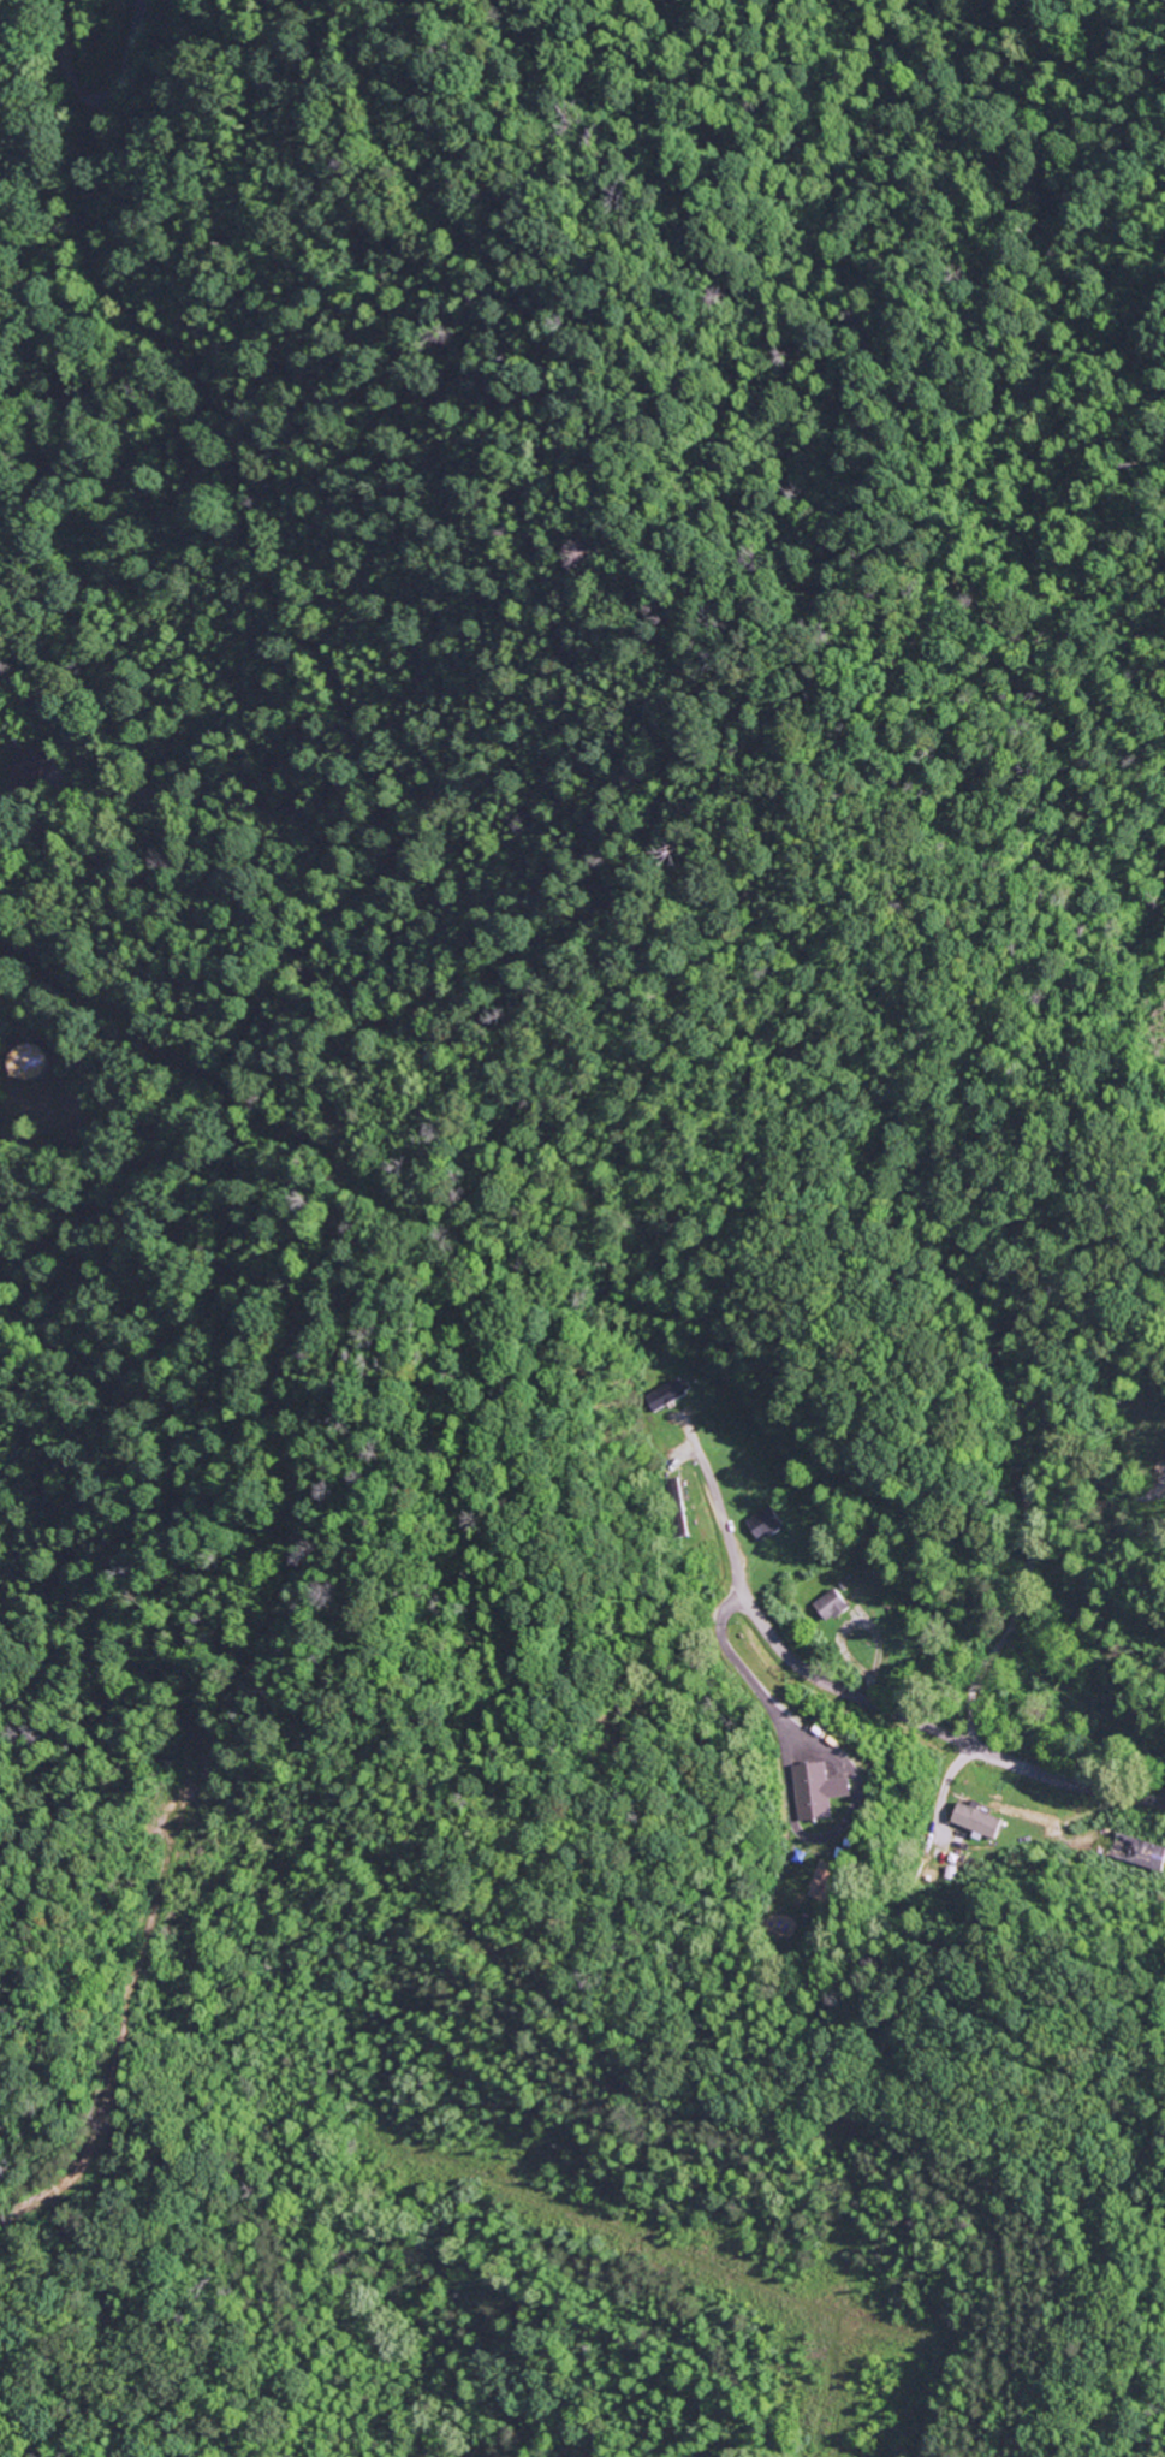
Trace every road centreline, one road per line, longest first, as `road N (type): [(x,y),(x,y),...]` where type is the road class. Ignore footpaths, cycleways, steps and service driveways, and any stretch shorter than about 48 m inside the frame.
road 1 (residential): [(970,1744),(962,1687),(1004,1636),(1028,1539),(1012,1443),(1040,1434),(1133,1494),(1154,1486),(1160,1467)]
road 2 (residential): [(970,1744),(804,1669),(760,1622),(724,1532)]
road 3 (residential): [(1164,1804),(1066,1781),(970,1744)]
road 4 (residential): [(0,721),(44,737),(55,753),(47,781),(0,806)]

